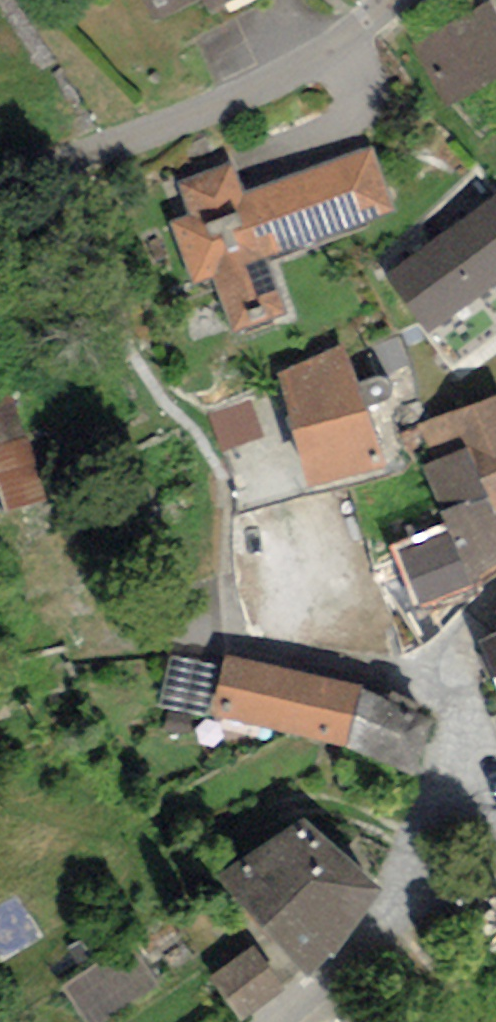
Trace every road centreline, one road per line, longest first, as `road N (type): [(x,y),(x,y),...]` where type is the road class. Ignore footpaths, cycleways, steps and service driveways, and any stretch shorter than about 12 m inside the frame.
road 1 (residential): [(410,0),(358,44),(0,191)]
road 2 (residential): [(275,1021),(409,906),(495,883)]
road 3 (residential): [(495,599),(454,669),(495,759)]

